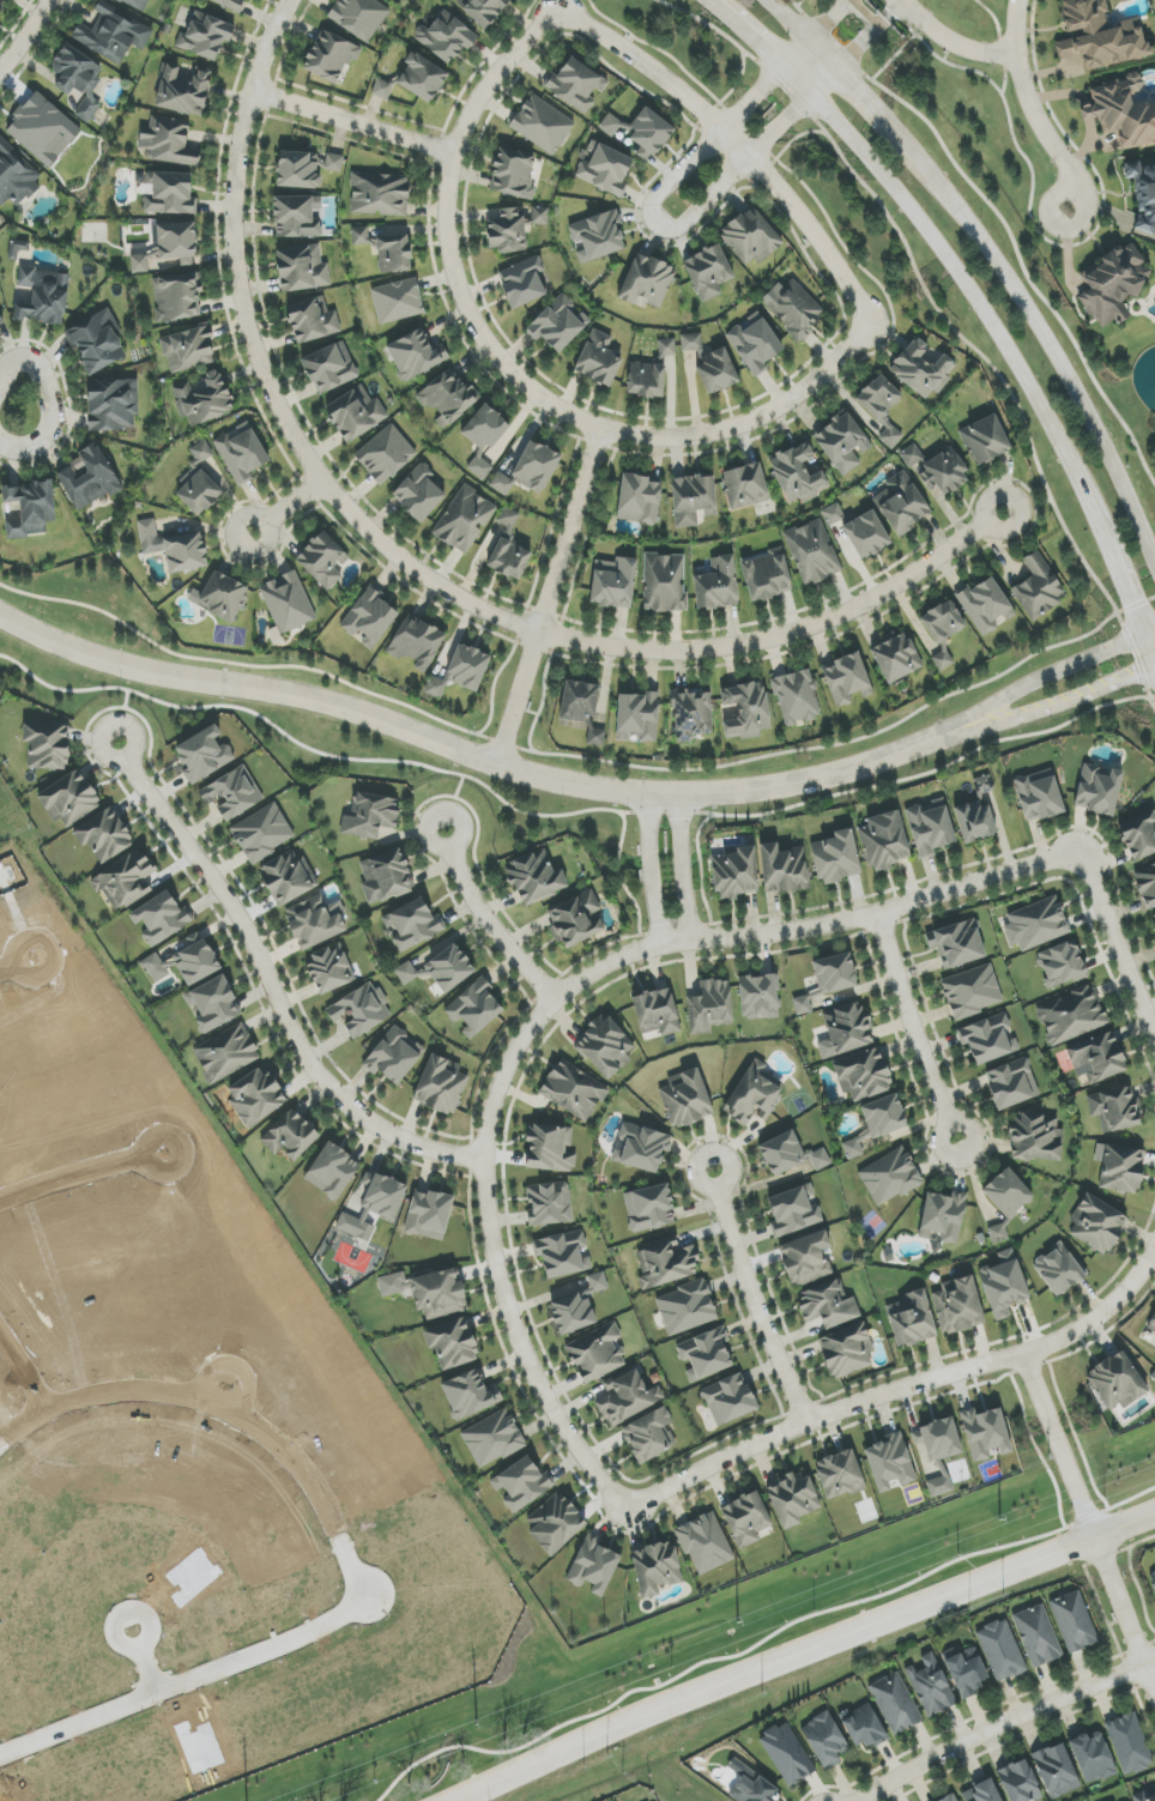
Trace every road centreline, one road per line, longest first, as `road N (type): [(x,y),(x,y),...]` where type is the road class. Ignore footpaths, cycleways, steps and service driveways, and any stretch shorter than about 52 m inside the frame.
road 1 (residential): [(561,13),(677,89),(749,157),(878,320),(792,401),(738,427),(687,435),(605,429),(490,358),(452,250),(447,176),(478,92),(561,13)]
road 2 (residential): [(291,0),(242,138),(234,217),(241,288),(286,419),(363,519),(542,634),(660,653),(724,651),(861,610),(986,524)]
road 3 (residential): [(1154,1518),(841,1636),(459,1800)]
road 4 (tertiary): [(0,616),(115,665),(343,707),(524,774),(676,794)]
road 5 (residential): [(1070,862),(1048,859),(875,913),(661,943),(615,960),(555,995),(527,1027),(490,1112)]
road 6 (residential): [(846,0),(654,204),(657,222),(683,225),(884,18)]
road 7 (residential): [(1154,1252),(1112,1304),(1024,1355),(809,1421),(625,1504)]
road 8 (residential): [(484,1161),(379,1128),(323,1080),(300,1045),(246,921),(116,742)]
road 9 (secondary): [(814,91),(937,246),(1060,433),(1105,540)]
road 10 (residential): [(0,1334),(47,1408),(162,1392),(217,1408),(273,1438),(320,1494),(363,1587)]
road 11 (secondary): [(1154,562),(1090,416),(951,201),(912,155)]
road 12 (residential): [(625,1504),(560,1420),(503,1291),(484,1161),(490,1112)]
road 13 (residential): [(0,1758),(362,1610)]
road 14 (residential): [(605,429),(497,766)]
road 15 (residential): [(1154,1662),(956,1746),(864,1800)]
road 16 (residential): [(809,1421),(763,1324),(714,1167)]
road 17 (tertiary): [(676,794),(817,776),(938,739)]
road 18 (residential): [(961,1143),(875,913)]
road 19 (tertiary): [(938,739),(1062,703),(1154,664)]
road 20 (residential): [(455,152),(254,95)]
road 21 (residential): [(442,829),(473,903),(555,995)]
road 22 (residential): [(1024,1355),(1096,1542)]
road 23 (residential): [(1154,1036),(1089,871),(1070,862)]
road 24 (residential): [(902,0),(950,42),(984,52),(1015,52),(1020,0)]
road 25 (residential): [(0,443),(37,445),(53,433),(55,413),(31,363),(18,361),(0,378)]
road 26 (residential): [(0,1202),(162,1152)]
road 27 (residential): [(1096,1542),(1154,1692)]
road 28 (residential): [(1077,195),(1015,52)]
road 29 (tertiary): [(1077,670),(938,739)]
road 30 (residential): [(645,793),(661,943)]
road 31 (residential): [(693,938),(676,794)]
road 32 (secondary): [(712,0),(814,91)]
road 33 (residential): [(1010,494),(984,506),(991,528),(1010,531),(1020,521),(1022,508),(1010,494)]

